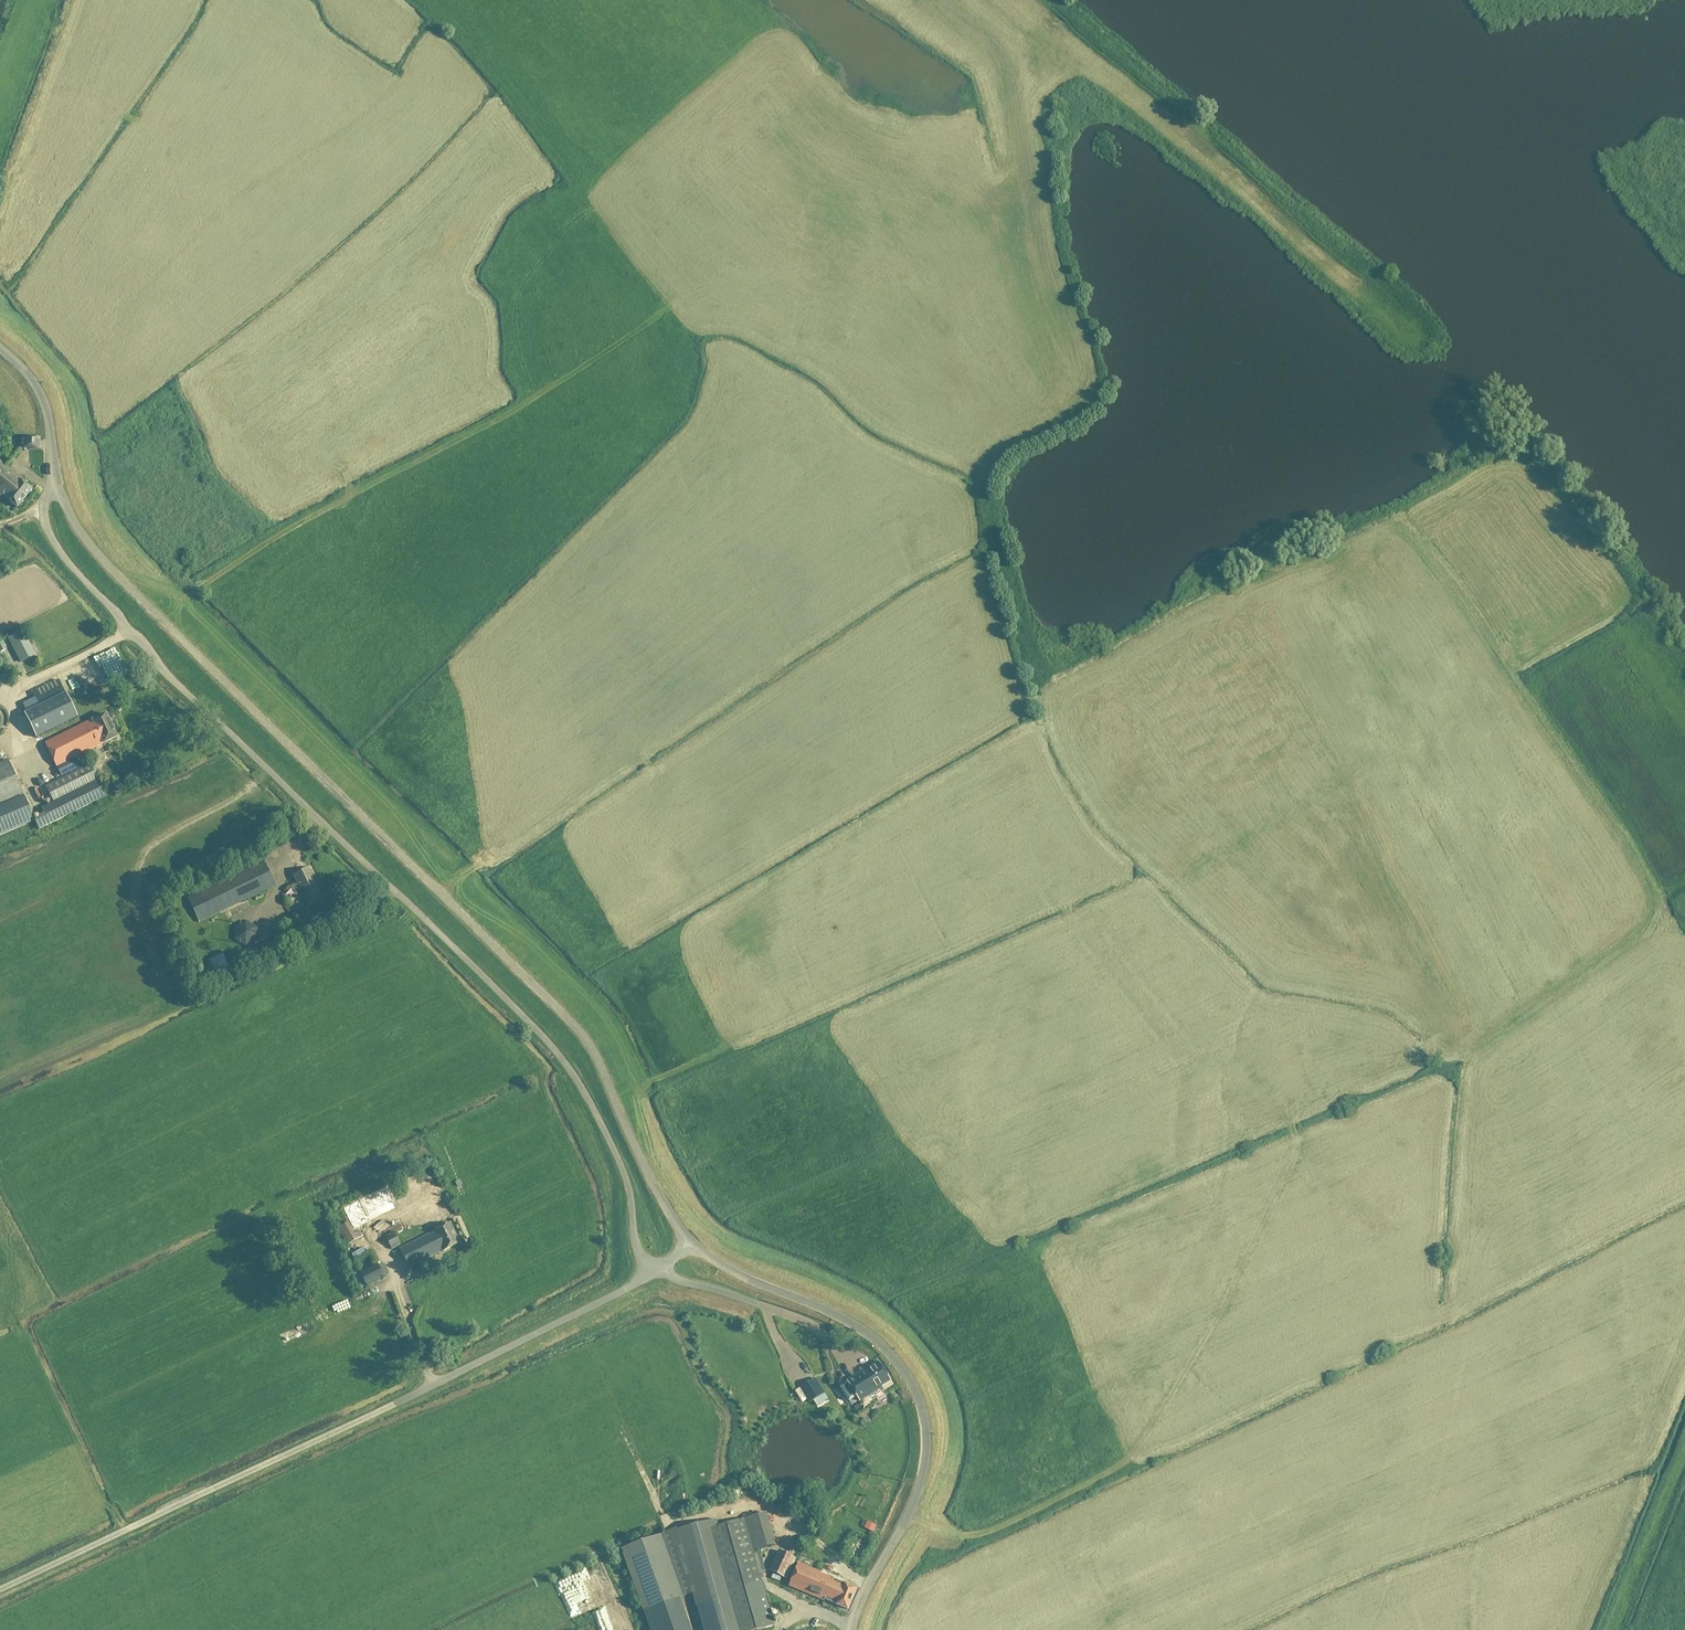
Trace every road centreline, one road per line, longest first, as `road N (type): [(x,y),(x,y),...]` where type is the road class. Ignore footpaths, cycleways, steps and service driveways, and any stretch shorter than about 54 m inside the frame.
road 1 (unclassified): [(52,479),(44,514),(54,543),(165,673),(564,1063),(619,1163),(637,1248),(654,1273)]
road 2 (unclassified): [(691,1242),(652,1184),(579,1031),(113,572),(77,529),(52,479)]
road 3 (unclassified): [(0,1591),(654,1273)]
road 4 (unclassified): [(851,1629),(922,1477),(919,1402),(901,1369),(868,1335),(735,1273),(691,1242)]
road 5 (unclassified): [(52,479),(42,403),(0,350)]

